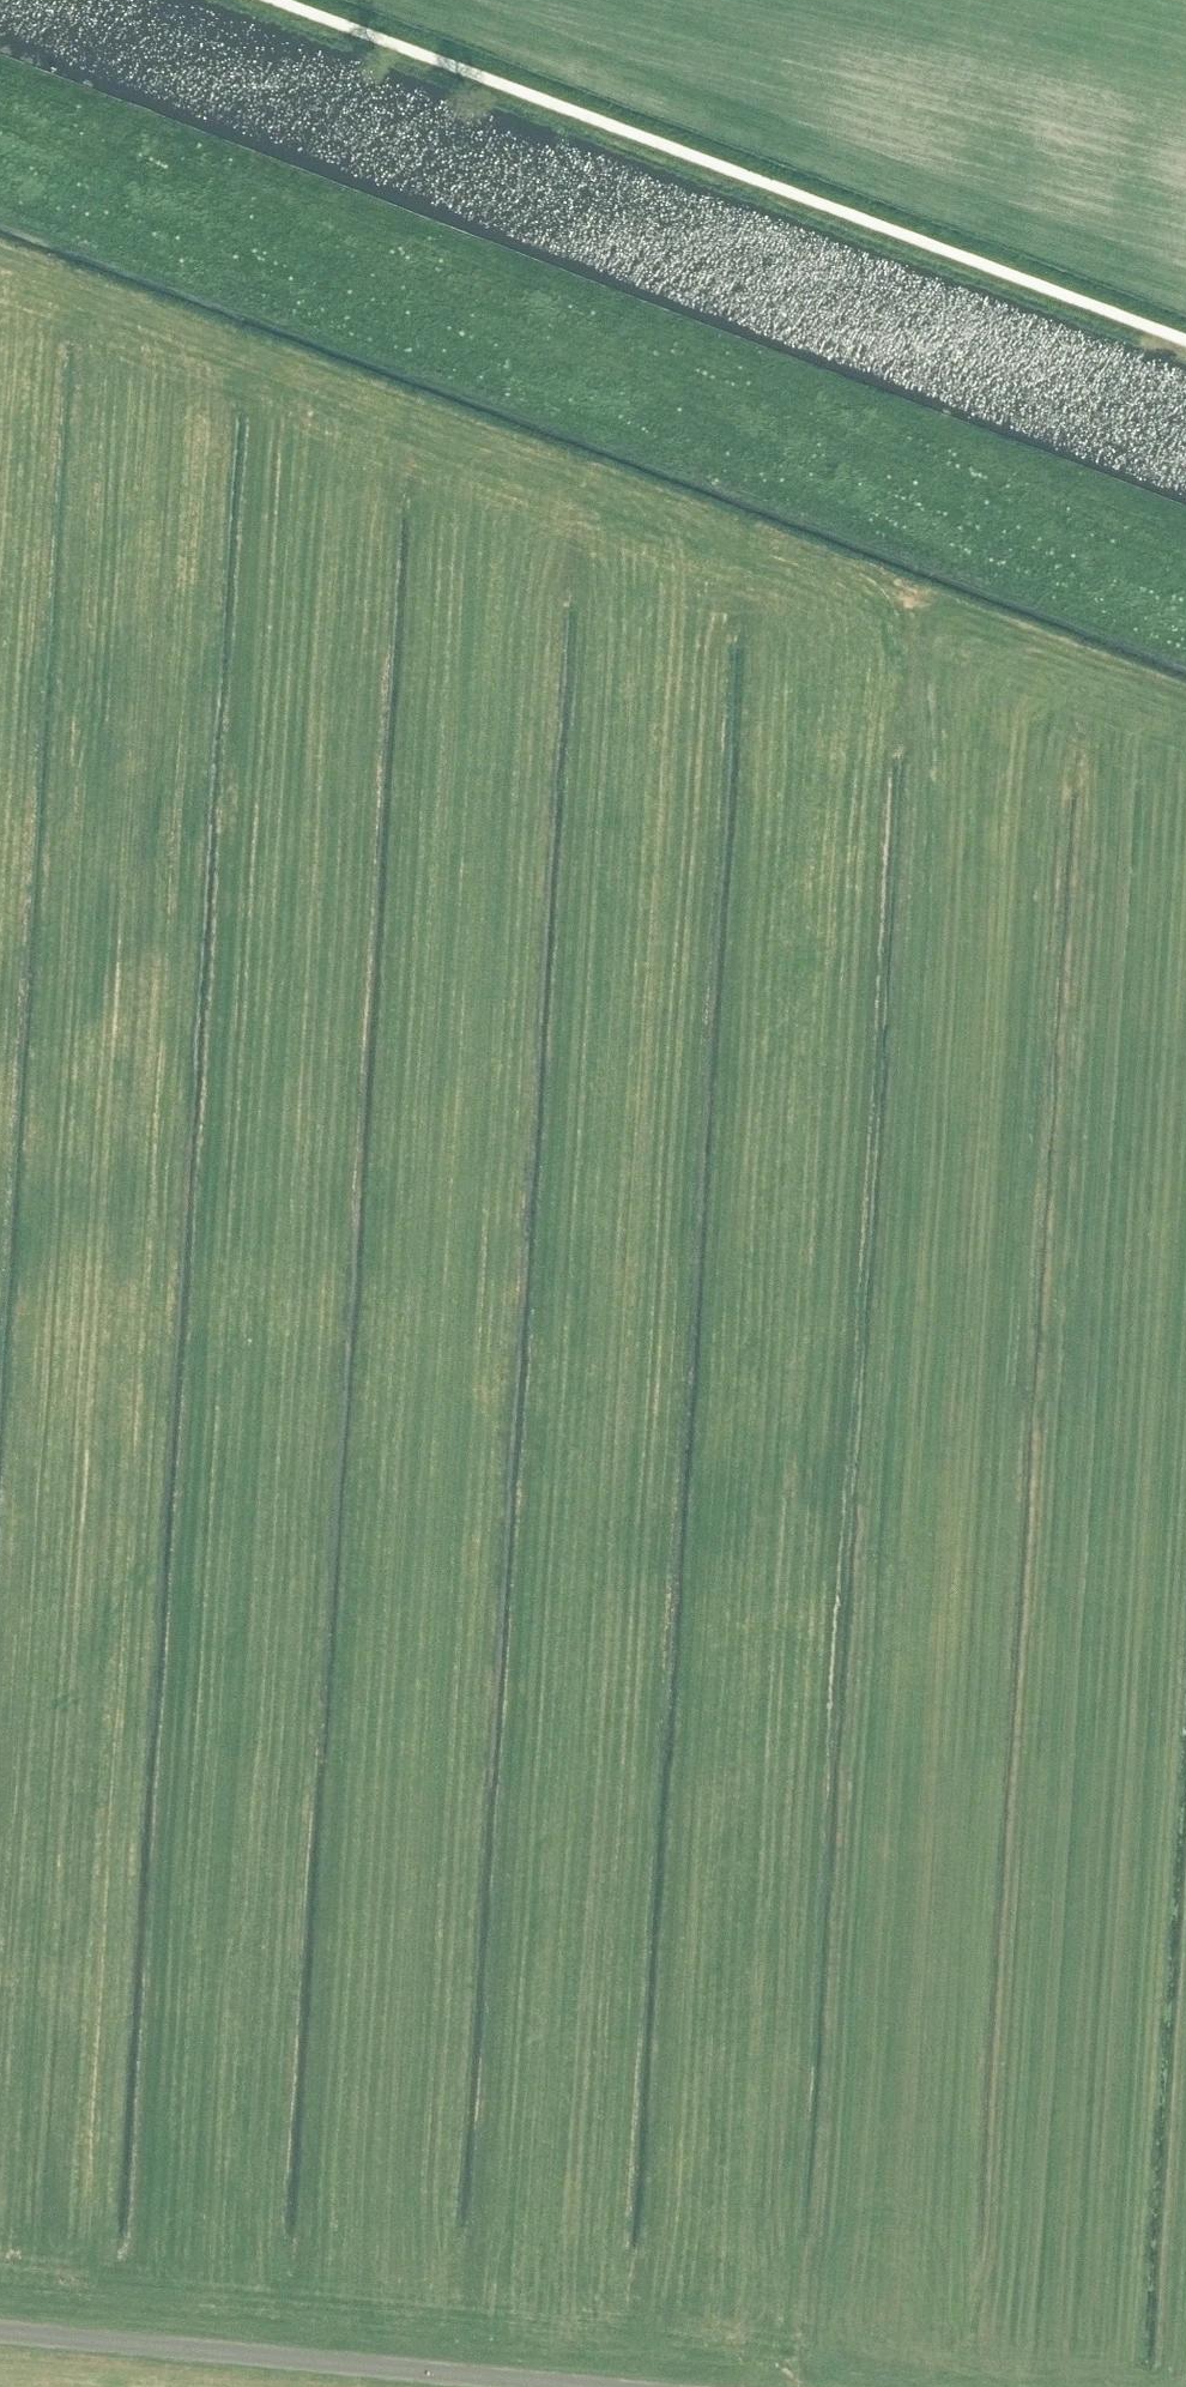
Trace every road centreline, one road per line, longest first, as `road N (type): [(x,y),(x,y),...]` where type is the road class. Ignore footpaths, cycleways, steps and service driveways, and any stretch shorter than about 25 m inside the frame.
road 1 (unclassified): [(0,2335),(549,2386)]

